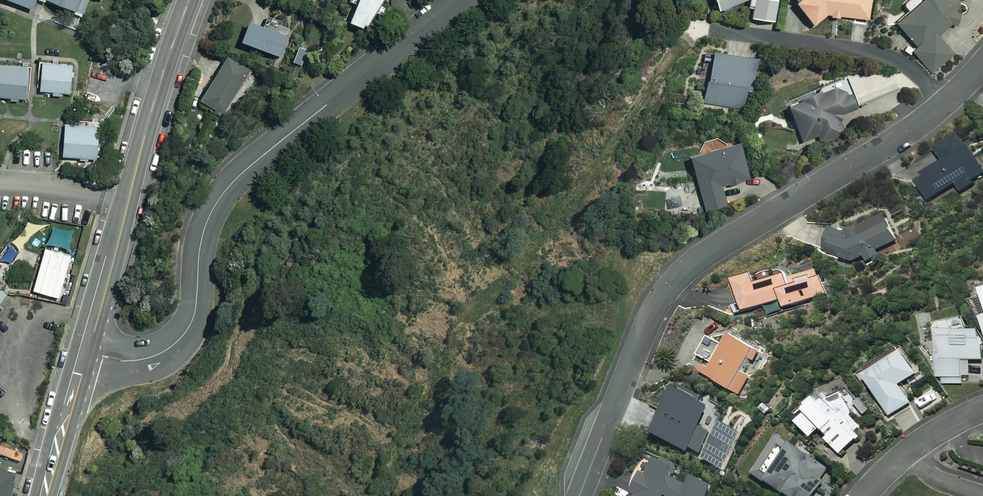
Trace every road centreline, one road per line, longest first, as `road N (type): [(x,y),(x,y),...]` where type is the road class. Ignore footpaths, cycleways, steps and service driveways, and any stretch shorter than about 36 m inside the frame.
road 1 (residential): [(580,495),(652,312),(686,270),(944,103)]
road 2 (residential): [(459,0),(229,186),(203,235),(192,323),(172,346),(127,361),(89,353)]
road 3 (residential): [(89,353),(189,0)]
road 4 (residential): [(711,30),(901,61),(944,103)]
road 5 (residential): [(45,495),(89,353)]

